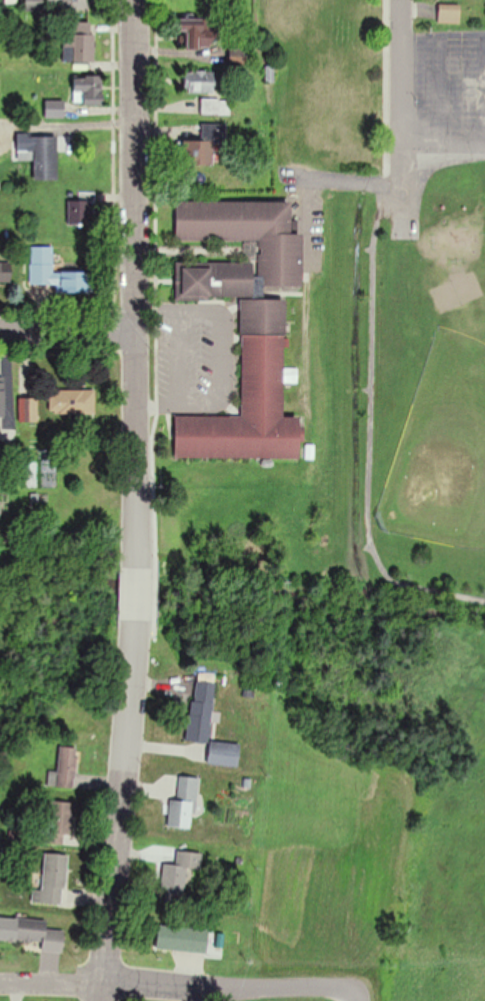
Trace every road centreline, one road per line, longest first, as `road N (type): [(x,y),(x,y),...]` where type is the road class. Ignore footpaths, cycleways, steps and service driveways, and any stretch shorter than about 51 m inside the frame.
road 1 (residential): [(140,567),(138,0)]
road 2 (residential): [(105,1000),(140,621)]
road 3 (residential): [(107,987),(354,988),(353,1000)]
road 4 (residential): [(397,183),(398,0)]
road 5 (residential): [(138,333),(0,332)]

